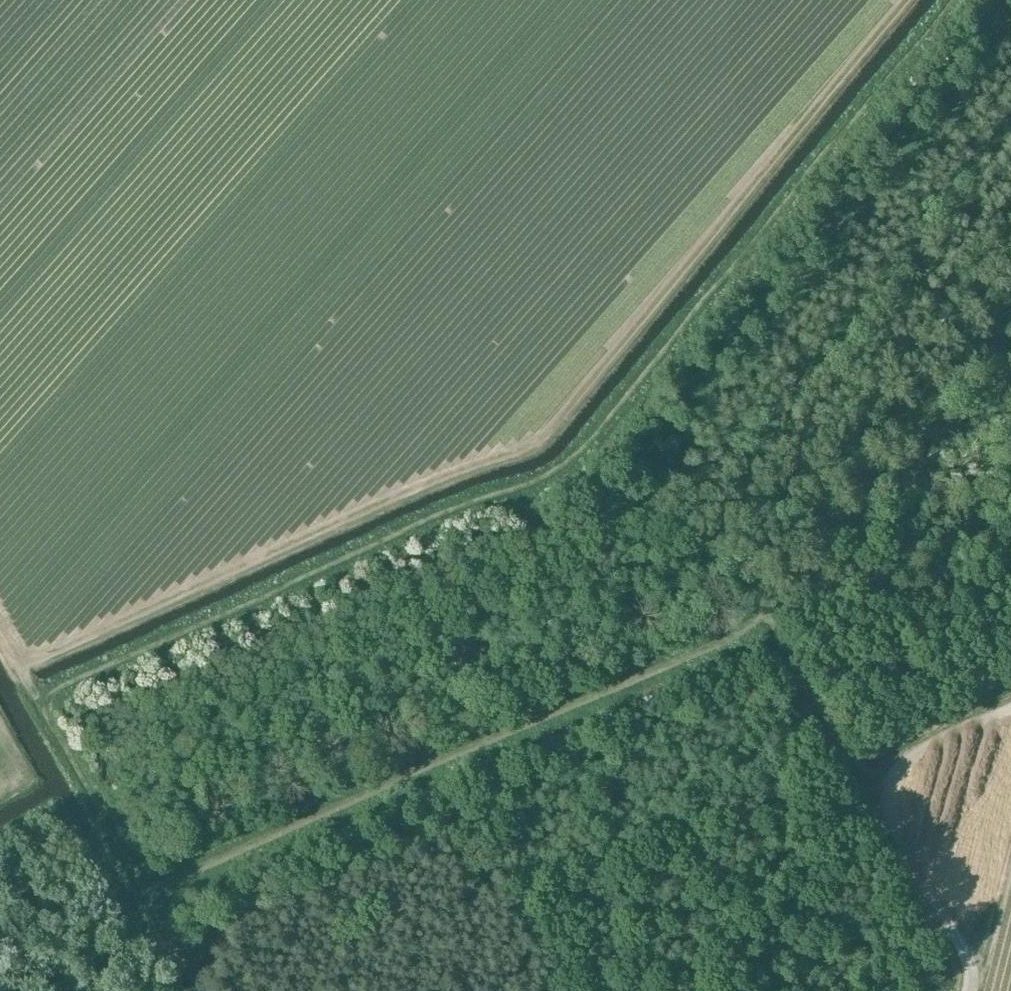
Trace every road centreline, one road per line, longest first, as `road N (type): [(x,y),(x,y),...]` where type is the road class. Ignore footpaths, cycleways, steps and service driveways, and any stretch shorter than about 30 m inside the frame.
road 1 (track): [(0,633),(192,990)]
road 2 (track): [(969,990),(971,968),(894,818),(891,788),(909,759),(1010,710)]

